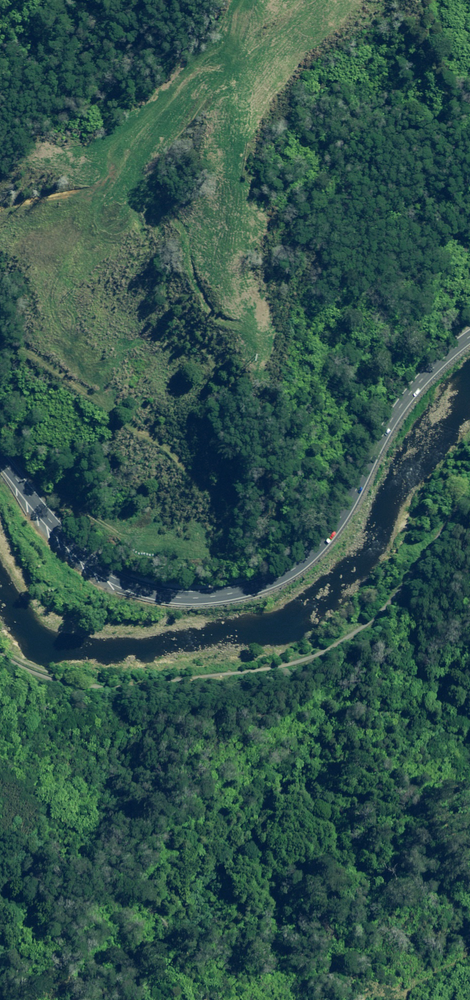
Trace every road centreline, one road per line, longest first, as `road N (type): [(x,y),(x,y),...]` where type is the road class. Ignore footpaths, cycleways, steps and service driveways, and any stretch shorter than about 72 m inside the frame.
road 1 (trunk): [(469,327),(382,405),(333,502),(292,555),(230,586),(164,595),(102,577),(0,471)]
road 2 (track): [(0,295),(4,327),(19,342),(166,442),(249,521),(244,541),(195,554),(153,554),(70,504),(19,496)]
road 3 (track): [(175,0),(170,45),(114,100),(23,113),(0,131)]

